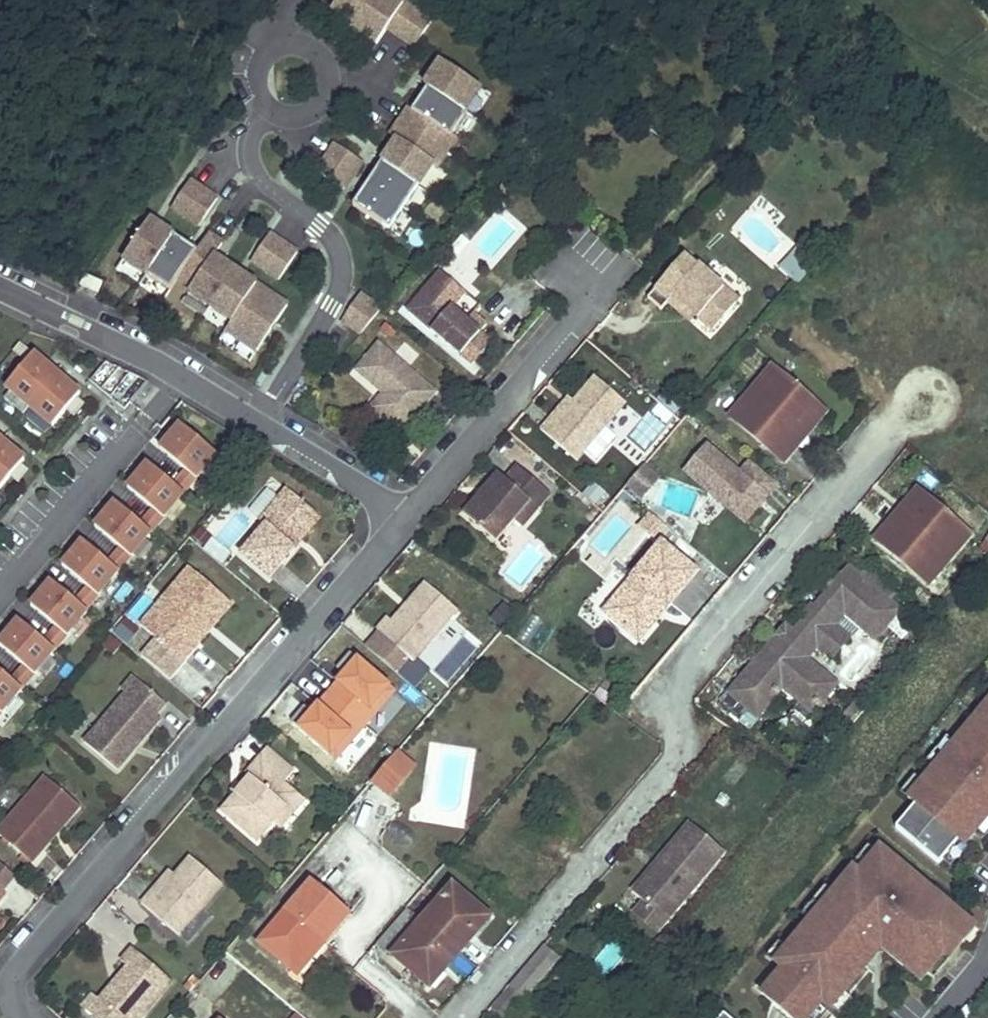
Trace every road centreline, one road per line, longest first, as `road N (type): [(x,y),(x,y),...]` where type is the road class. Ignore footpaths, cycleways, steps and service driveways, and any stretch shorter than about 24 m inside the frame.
road 1 (residential): [(459,1017),(673,760),(684,678),(914,408)]
road 2 (residential): [(34,1017),(22,1007),(15,976),(31,941),(407,521)]
road 3 (residential): [(263,422),(341,285),(341,260),(325,230),(255,174),(254,134),(270,113)]
road 4 (residential): [(407,521),(604,275)]
road 5 (residential): [(0,284),(263,422)]
road 6 (residential): [(270,113),(295,118),(318,106),(328,83),(321,58),(286,43),(263,55),(253,79),(260,104)]
road 7 (residential): [(263,422),(407,521)]
road 8 (residential): [(879,1017),(903,984),(941,965),(987,957)]

